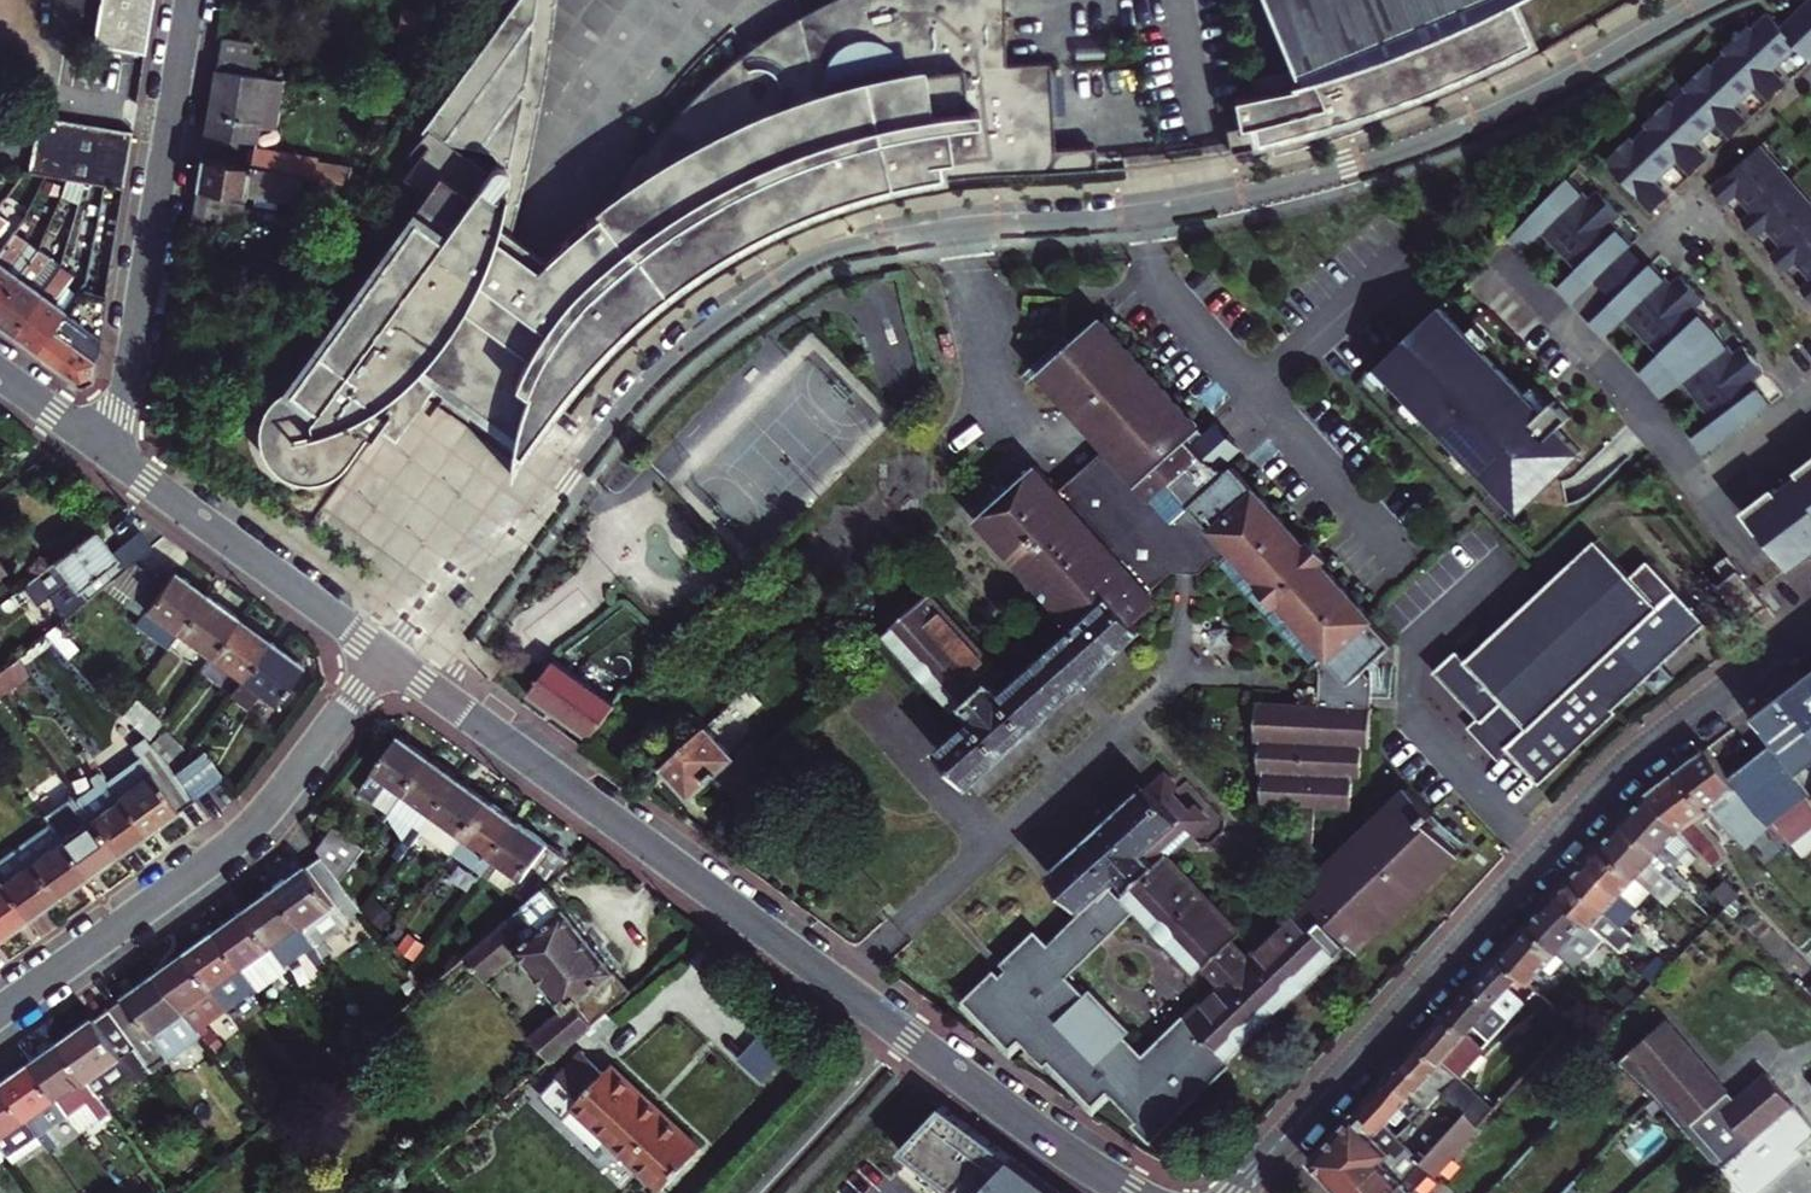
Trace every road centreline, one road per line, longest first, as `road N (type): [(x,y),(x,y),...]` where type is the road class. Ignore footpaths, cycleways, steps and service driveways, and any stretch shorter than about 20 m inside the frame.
road 1 (residential): [(1709,0),(1485,118),(1292,183),(1179,208),(944,228),(816,254),(653,371),(532,525),(448,571),(385,658)]
road 2 (tertiary): [(1128,1192),(1030,1130),(385,658)]
road 3 (residential): [(1810,621),(1618,773),(1235,1192)]
road 4 (residential): [(0,1012),(247,831),(379,654)]
road 5 (residential): [(114,460),(189,0)]
road 6 (tertiary): [(379,654),(114,460)]
road 7 (tertiary): [(114,460),(0,378)]

